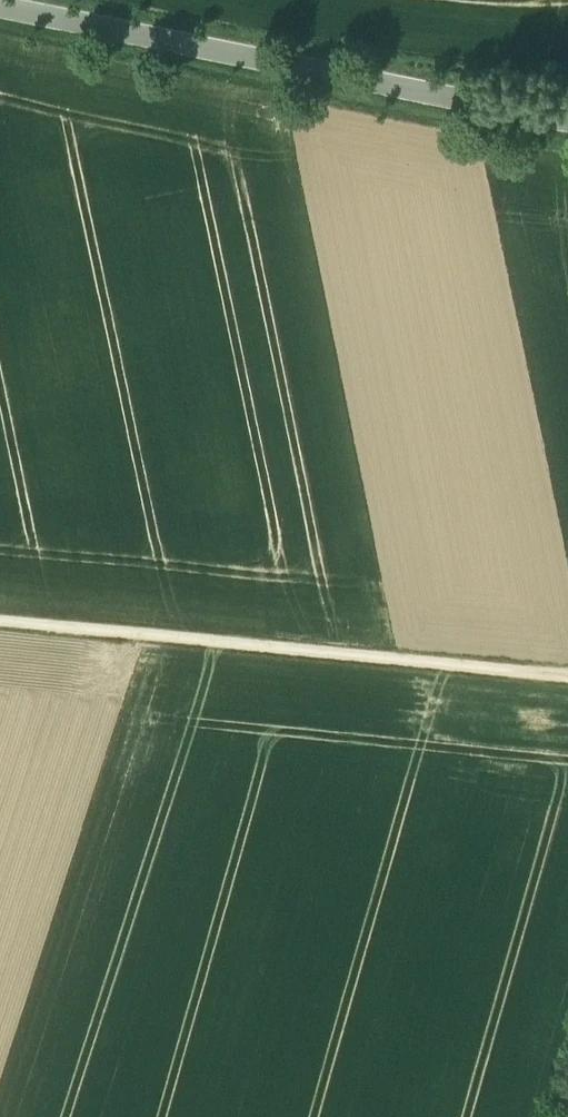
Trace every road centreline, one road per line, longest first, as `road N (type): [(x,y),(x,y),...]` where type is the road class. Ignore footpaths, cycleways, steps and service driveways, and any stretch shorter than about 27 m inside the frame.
road 1 (residential): [(0,11),(567,121)]
road 2 (track): [(0,623),(567,675)]

